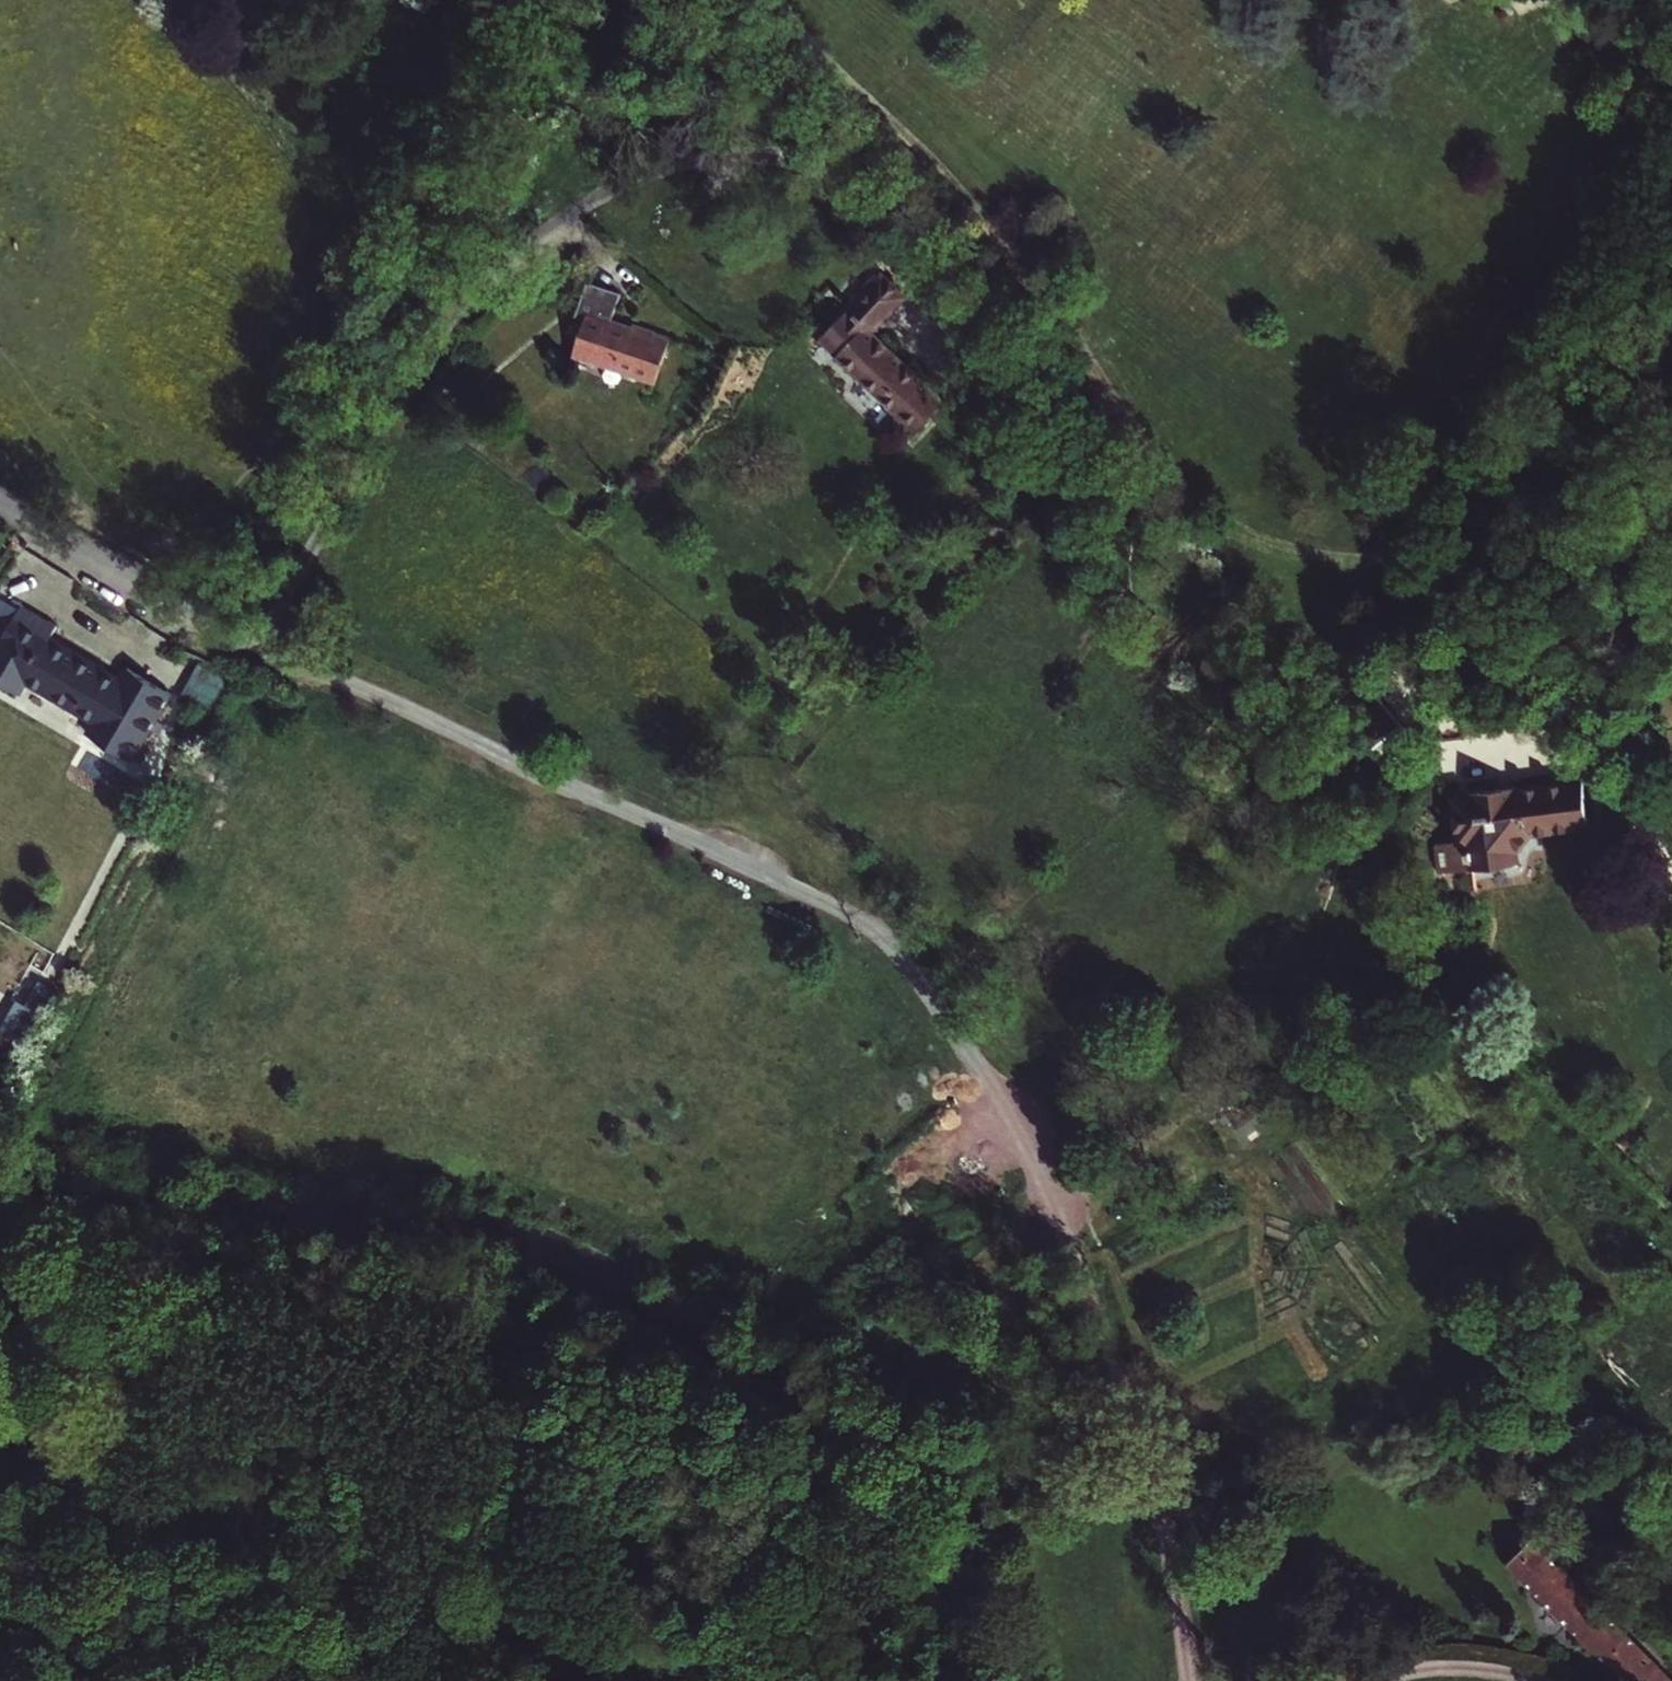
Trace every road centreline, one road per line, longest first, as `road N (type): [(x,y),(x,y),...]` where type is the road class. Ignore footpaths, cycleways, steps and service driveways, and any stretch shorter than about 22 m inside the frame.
road 1 (track): [(0,1417),(735,1680)]

